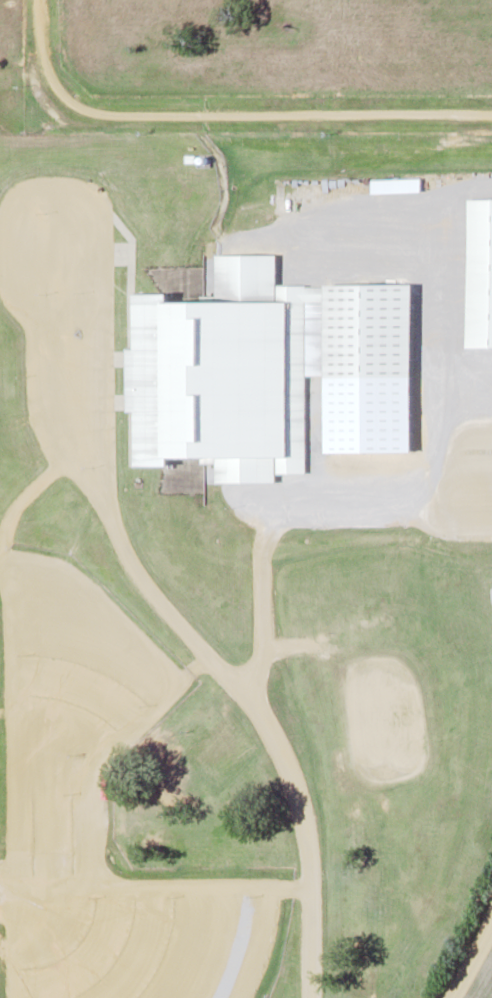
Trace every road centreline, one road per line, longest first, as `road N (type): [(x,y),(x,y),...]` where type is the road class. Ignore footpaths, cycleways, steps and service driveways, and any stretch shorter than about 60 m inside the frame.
road 1 (residential): [(309,997),(312,864),(299,798),(258,707),(137,576),(105,509),(97,479),(99,309)]
road 2 (residential): [(38,0),(48,81),(80,110),(491,116)]

